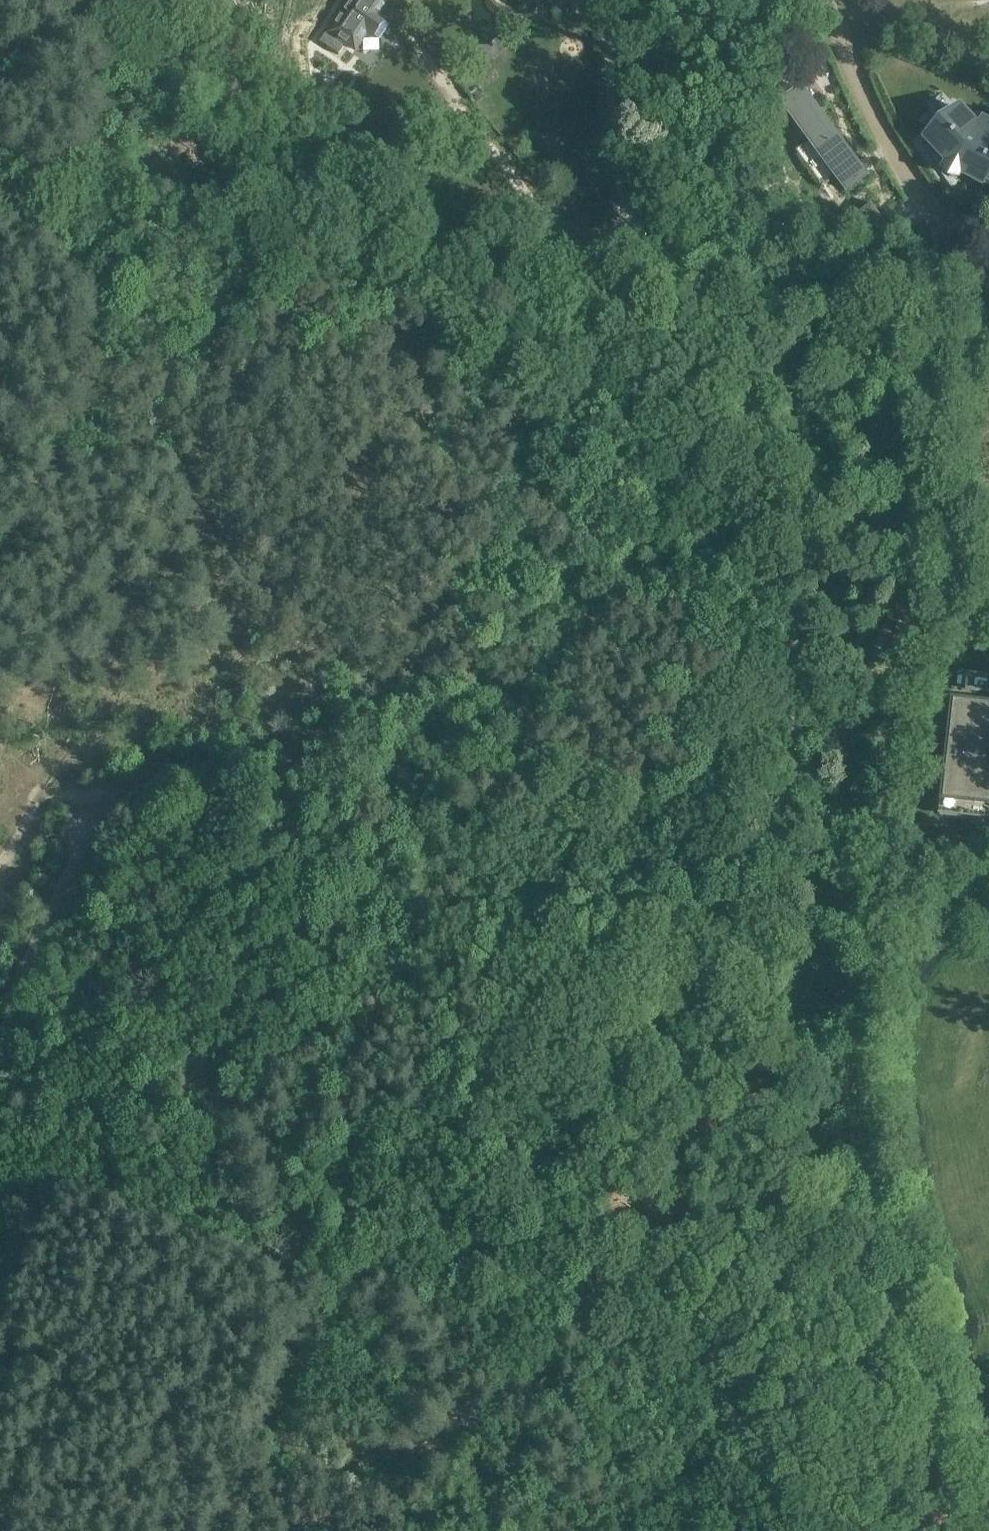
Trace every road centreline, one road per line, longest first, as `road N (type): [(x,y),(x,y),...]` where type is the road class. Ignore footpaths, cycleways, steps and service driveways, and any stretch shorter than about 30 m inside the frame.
road 1 (residential): [(922,205),(865,123),(807,0)]

